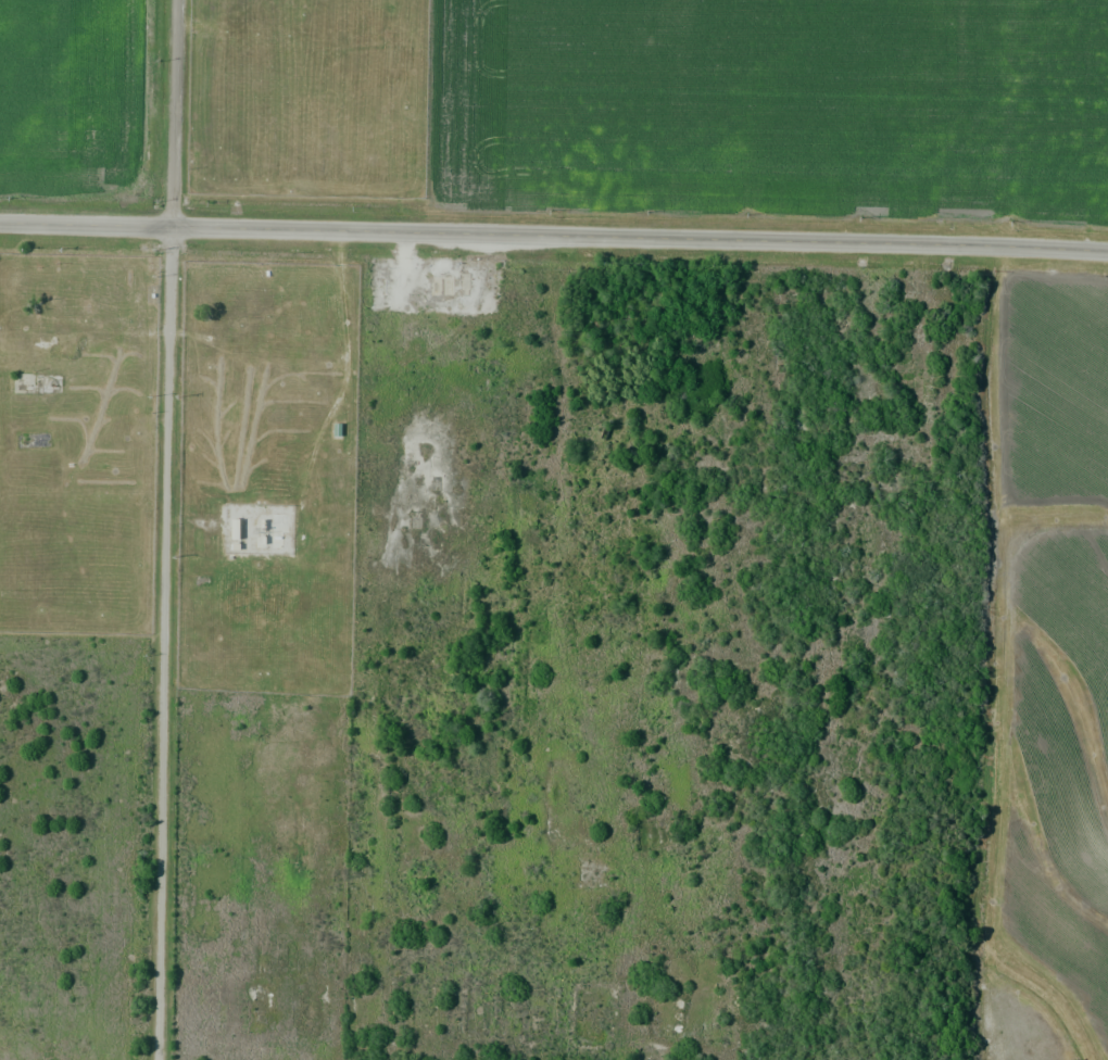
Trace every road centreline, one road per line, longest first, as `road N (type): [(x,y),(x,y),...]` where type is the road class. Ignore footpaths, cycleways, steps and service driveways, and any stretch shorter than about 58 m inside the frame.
road 1 (tertiary): [(0,227),(1107,256)]
road 2 (residential): [(154,1059),(177,0)]

